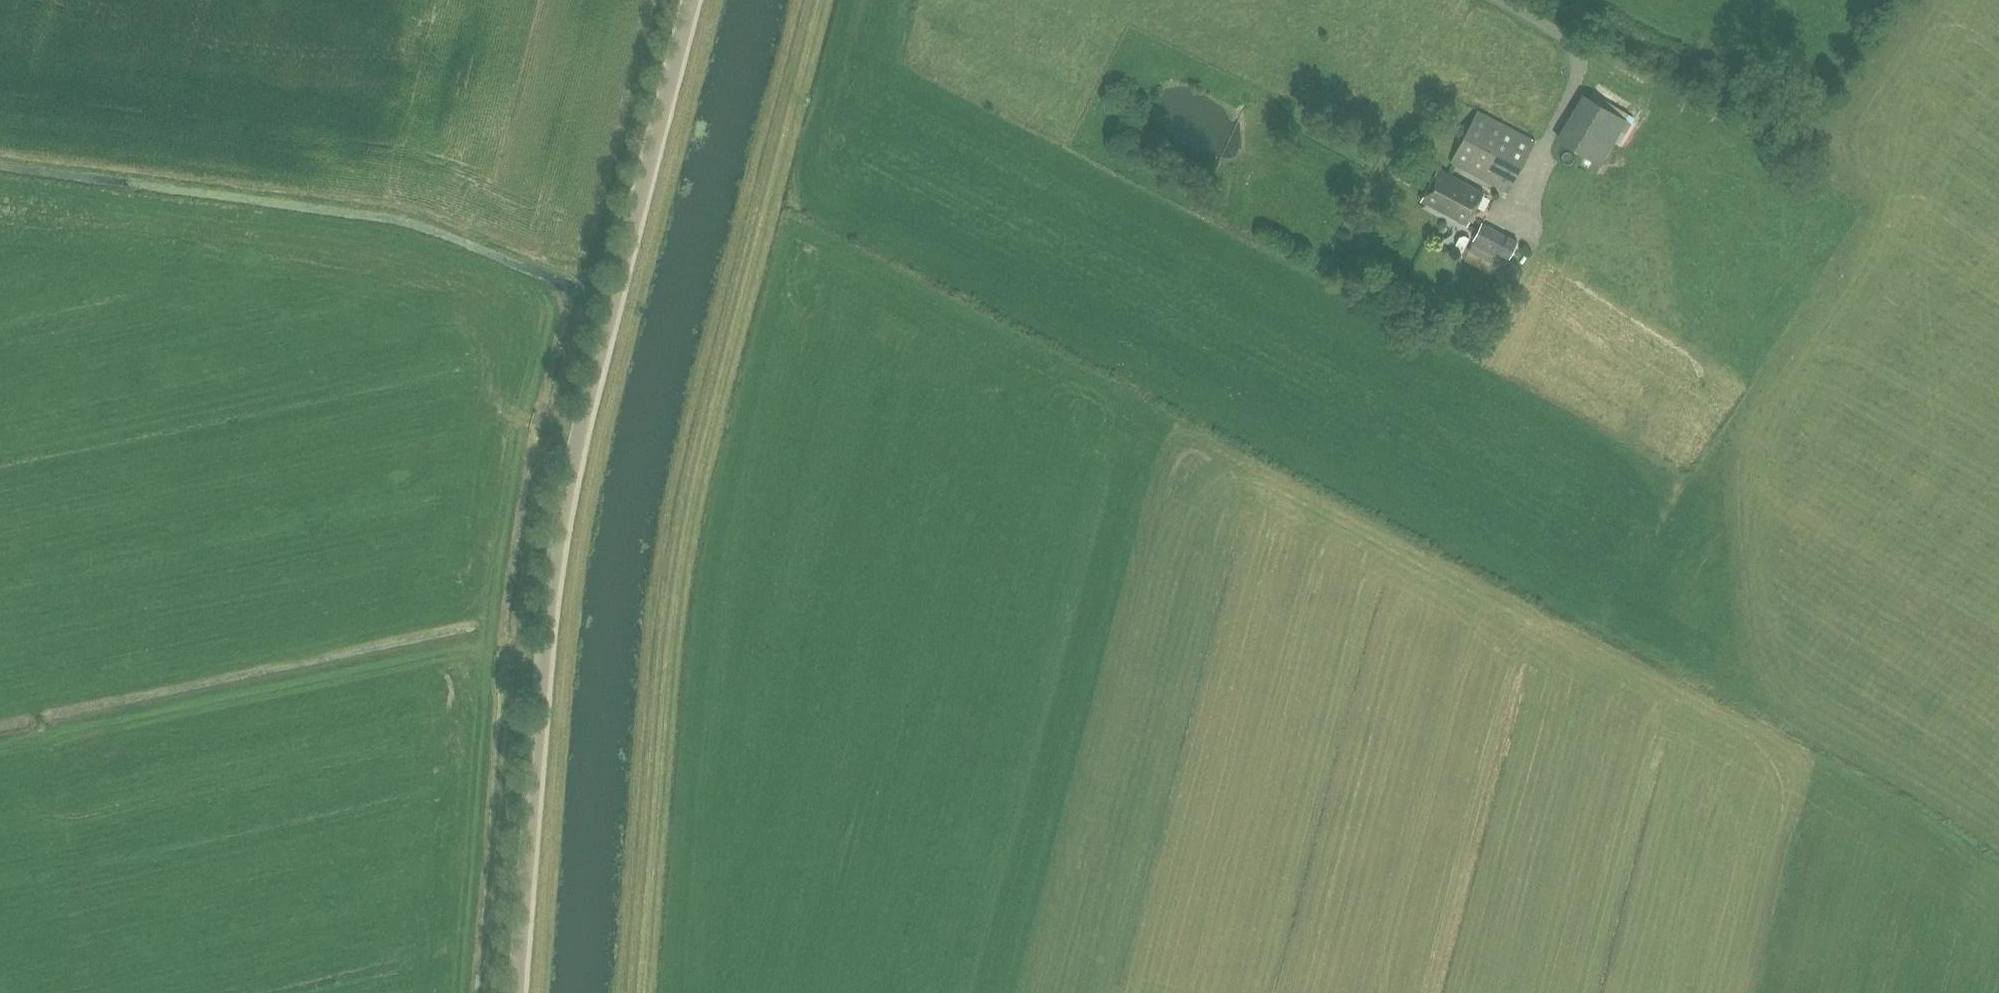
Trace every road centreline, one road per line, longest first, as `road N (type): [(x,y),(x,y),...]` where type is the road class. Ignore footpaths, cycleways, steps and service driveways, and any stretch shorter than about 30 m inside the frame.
road 1 (tertiary): [(512,992),(549,565),(576,418),(695,0)]
road 2 (track): [(632,992),(664,574),(809,0)]

